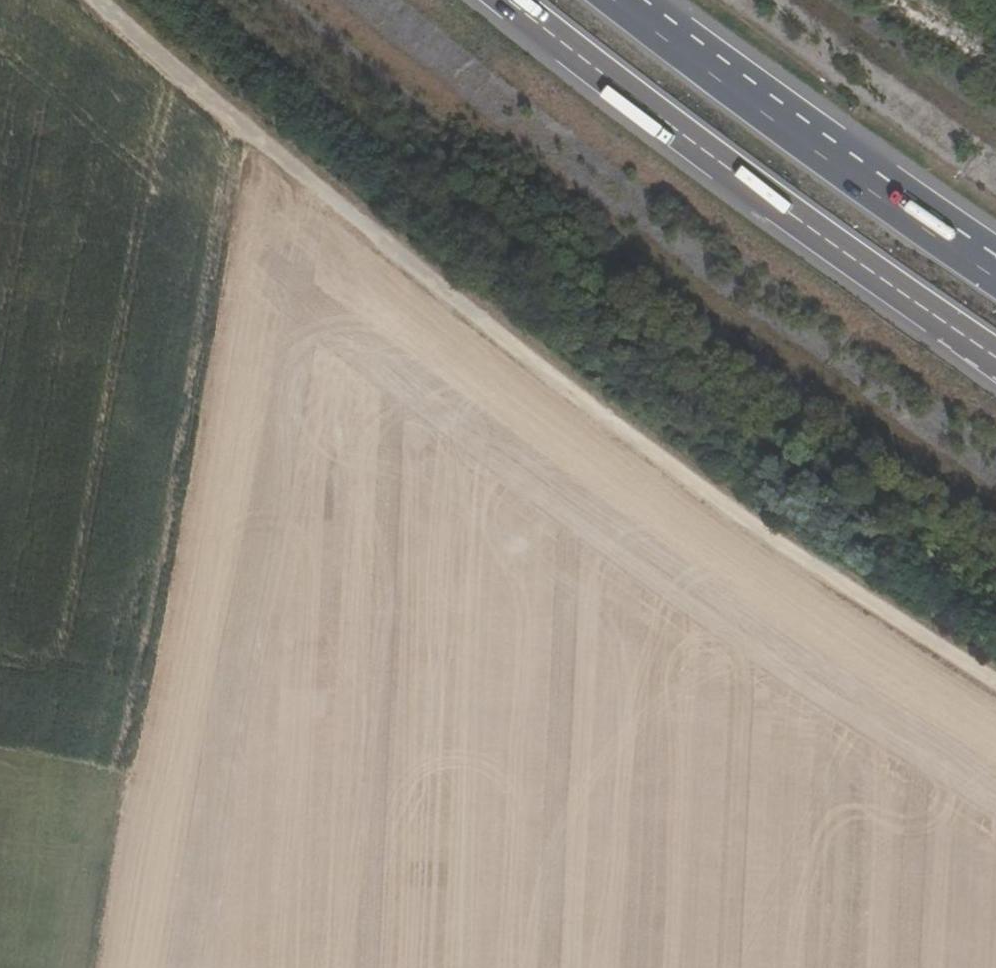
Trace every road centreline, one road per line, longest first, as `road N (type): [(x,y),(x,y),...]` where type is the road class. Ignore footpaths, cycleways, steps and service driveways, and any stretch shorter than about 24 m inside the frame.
road 1 (unclassified): [(102,0),(291,171),(746,521),(995,683)]
road 2 (trunk): [(513,0),(995,357)]
road 3 (trunk): [(995,272),(625,0)]

